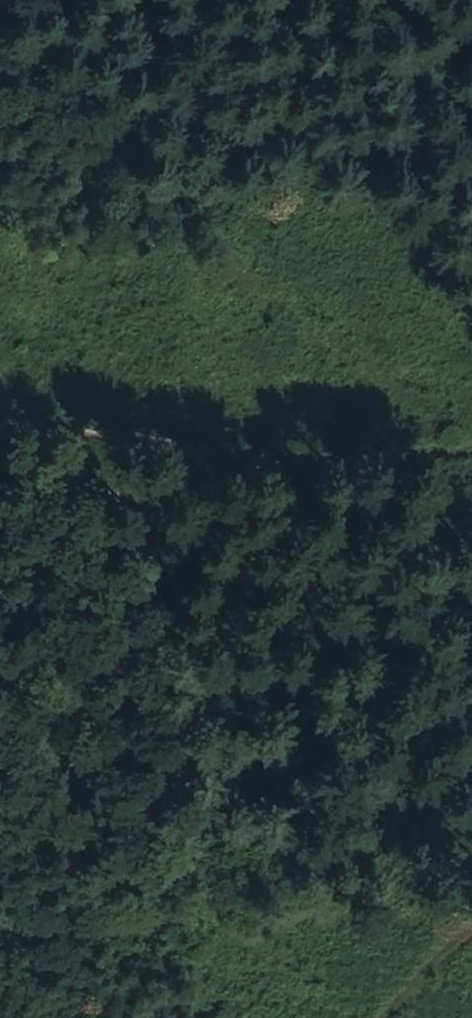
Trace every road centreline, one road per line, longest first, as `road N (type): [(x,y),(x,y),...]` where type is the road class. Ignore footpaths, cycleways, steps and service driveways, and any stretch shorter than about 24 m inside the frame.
road 1 (track): [(471,450),(223,463),(0,405)]
road 2 (track): [(367,1017),(471,925)]

